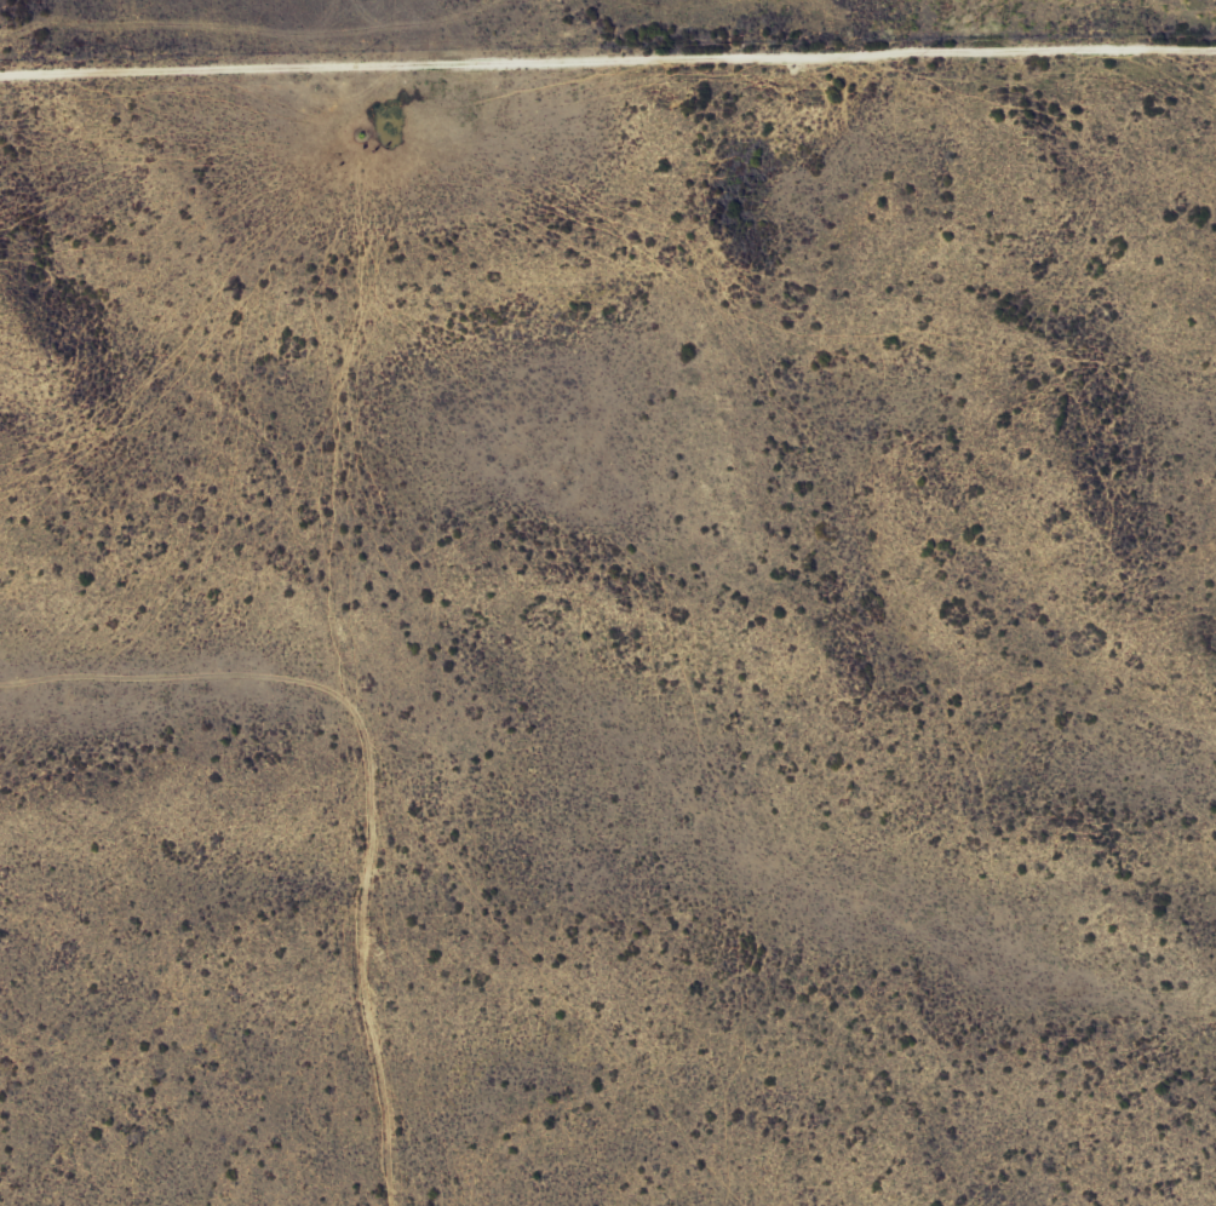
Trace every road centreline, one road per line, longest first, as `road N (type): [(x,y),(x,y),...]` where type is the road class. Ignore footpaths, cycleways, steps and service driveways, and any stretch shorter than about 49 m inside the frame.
road 1 (track): [(0,75),(1215,50)]

